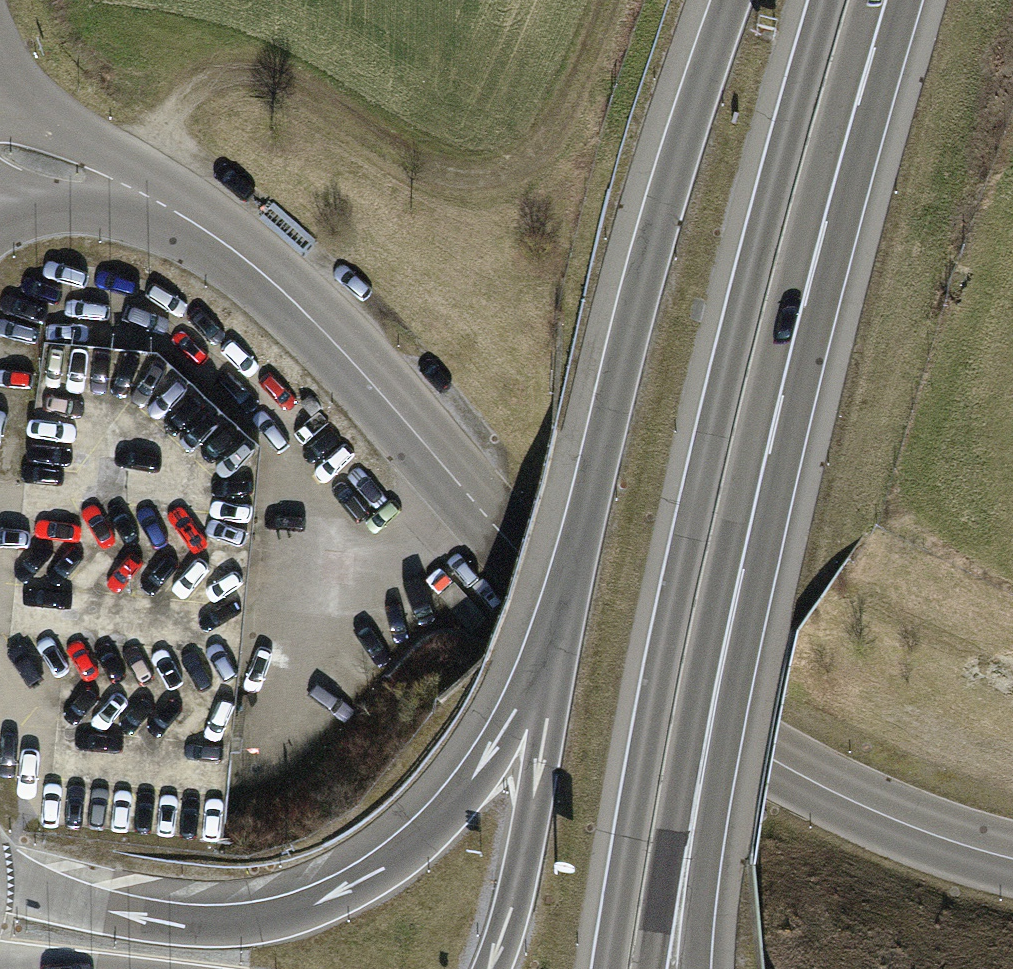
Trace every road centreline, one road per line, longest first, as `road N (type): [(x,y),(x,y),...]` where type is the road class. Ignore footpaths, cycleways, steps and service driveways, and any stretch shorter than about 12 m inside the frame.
road 1 (trunk): [(731,0),(655,237),(551,642),(463,792),(400,860),(366,882),(261,922),(177,926),(0,883)]
road 2 (tertiary): [(1012,861),(915,830),(773,759),(507,540),(308,316),(200,226),(92,177),(0,154)]
road 3 (trunk): [(829,0),(686,559),(611,968)]
road 4 (track): [(151,199),(175,121),(218,81),(284,88),(398,168),(470,181),(521,164),(564,109),(605,0)]
road 5 (trunk): [(724,566),(776,338),(869,0)]
road 6 (trunk): [(650,968),(724,566)]
road 7 (trunk): [(694,968),(731,718),(724,566)]

